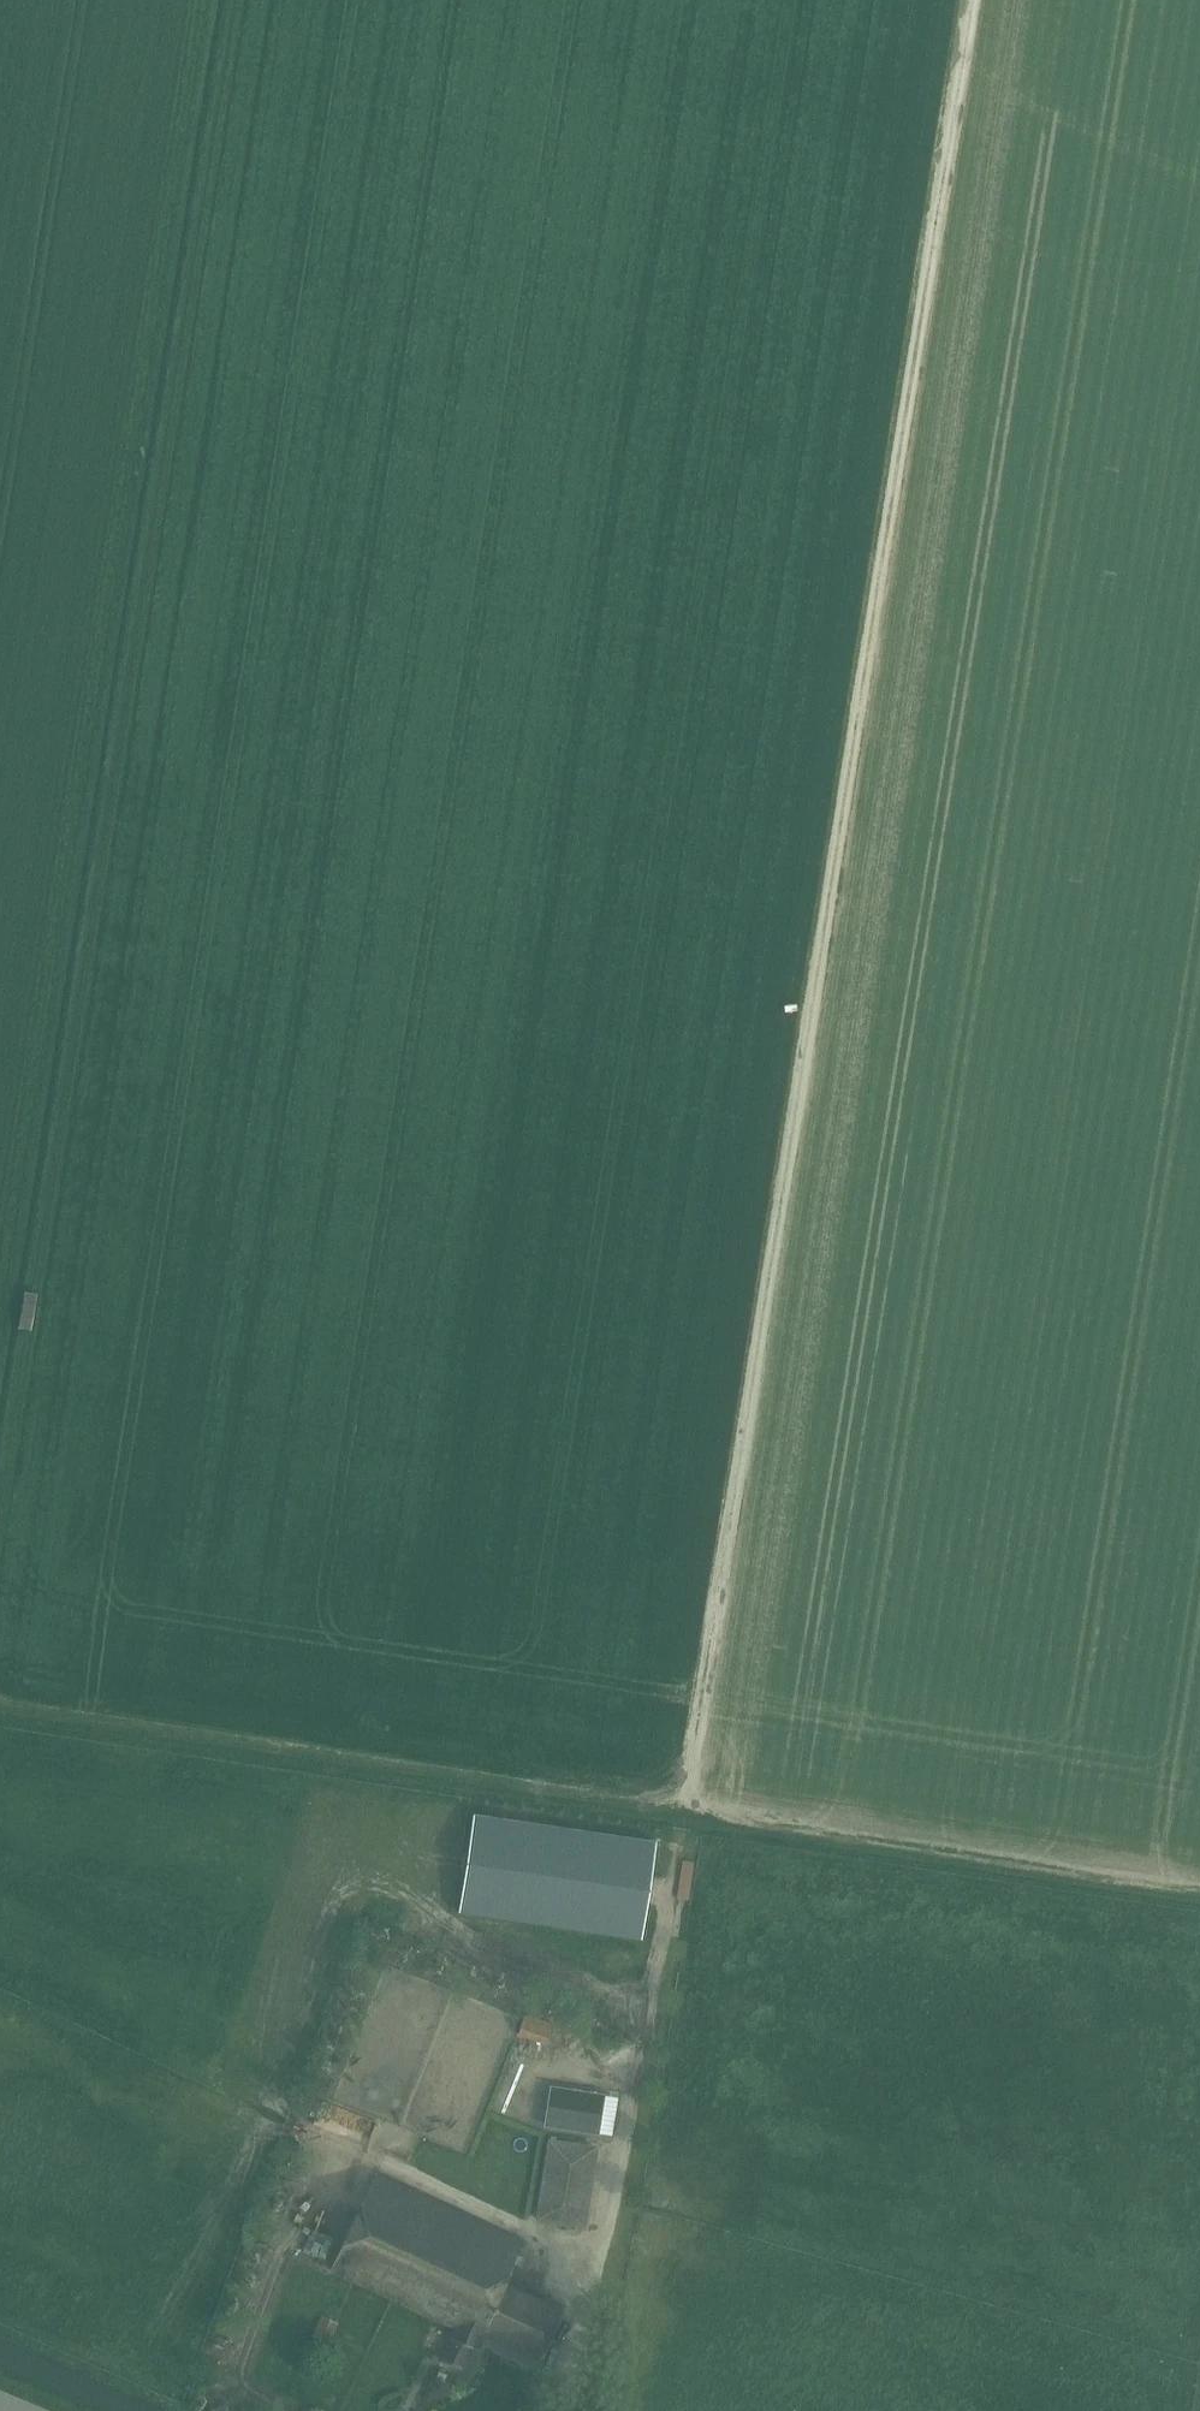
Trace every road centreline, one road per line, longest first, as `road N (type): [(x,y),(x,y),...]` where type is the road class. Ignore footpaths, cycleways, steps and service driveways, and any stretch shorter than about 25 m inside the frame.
road 1 (track): [(643,2064),(937,204)]
road 2 (unclassified): [(937,204),(968,0)]

